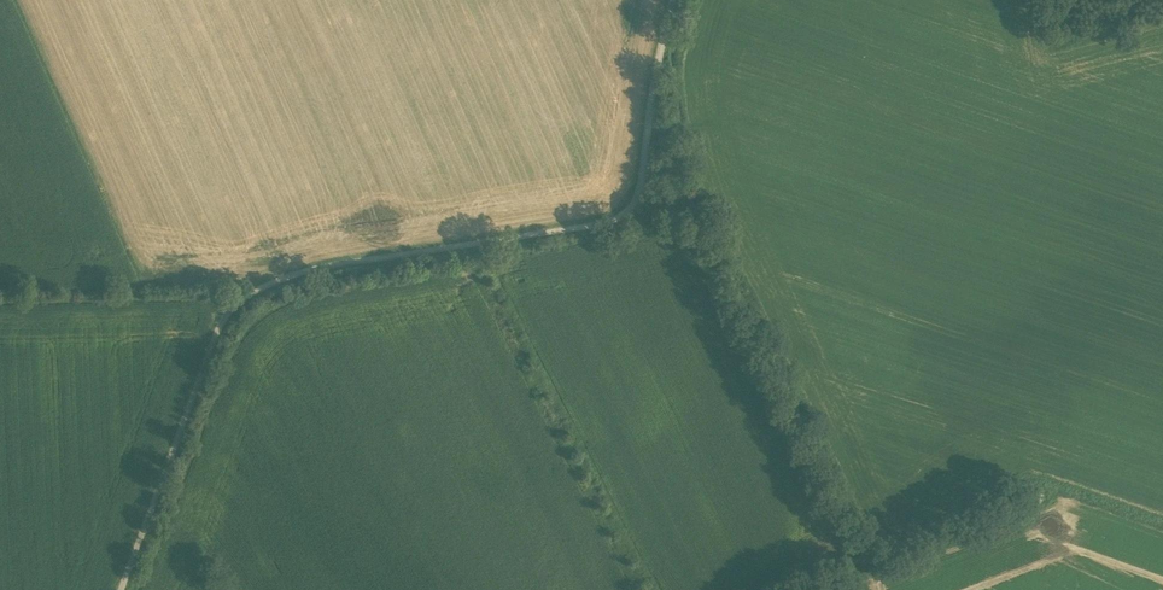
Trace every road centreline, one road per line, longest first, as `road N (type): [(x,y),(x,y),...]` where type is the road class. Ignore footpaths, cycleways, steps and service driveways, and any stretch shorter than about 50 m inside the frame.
road 1 (track): [(123,589),(221,332),(248,295),(302,270),(586,222),(624,208),(644,174),(673,0)]

